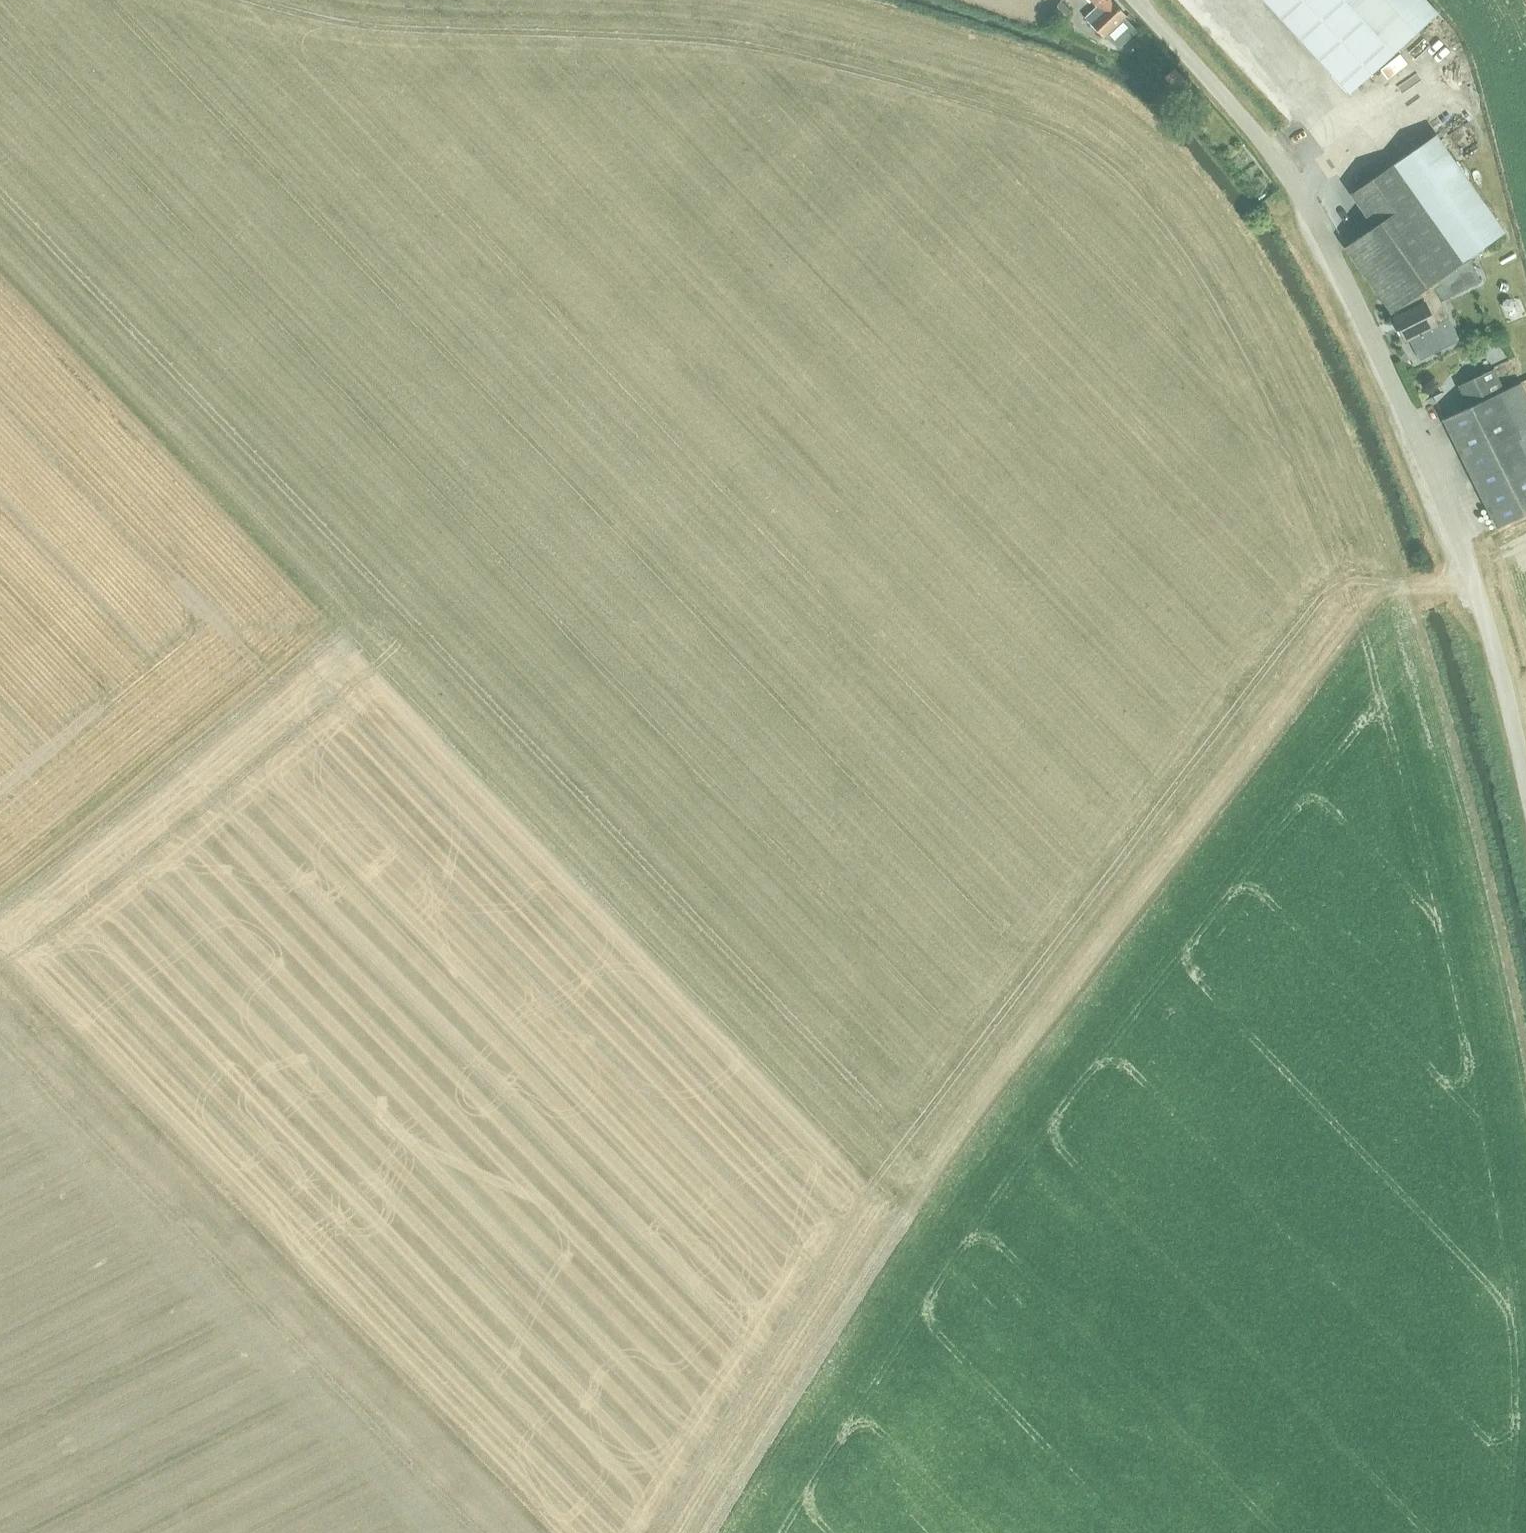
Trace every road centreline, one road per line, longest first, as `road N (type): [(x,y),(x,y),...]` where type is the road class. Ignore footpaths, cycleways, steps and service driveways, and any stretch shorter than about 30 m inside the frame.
road 1 (unclassified): [(1525,778),(1467,556),(1340,267),(1285,168),(1136,0)]

